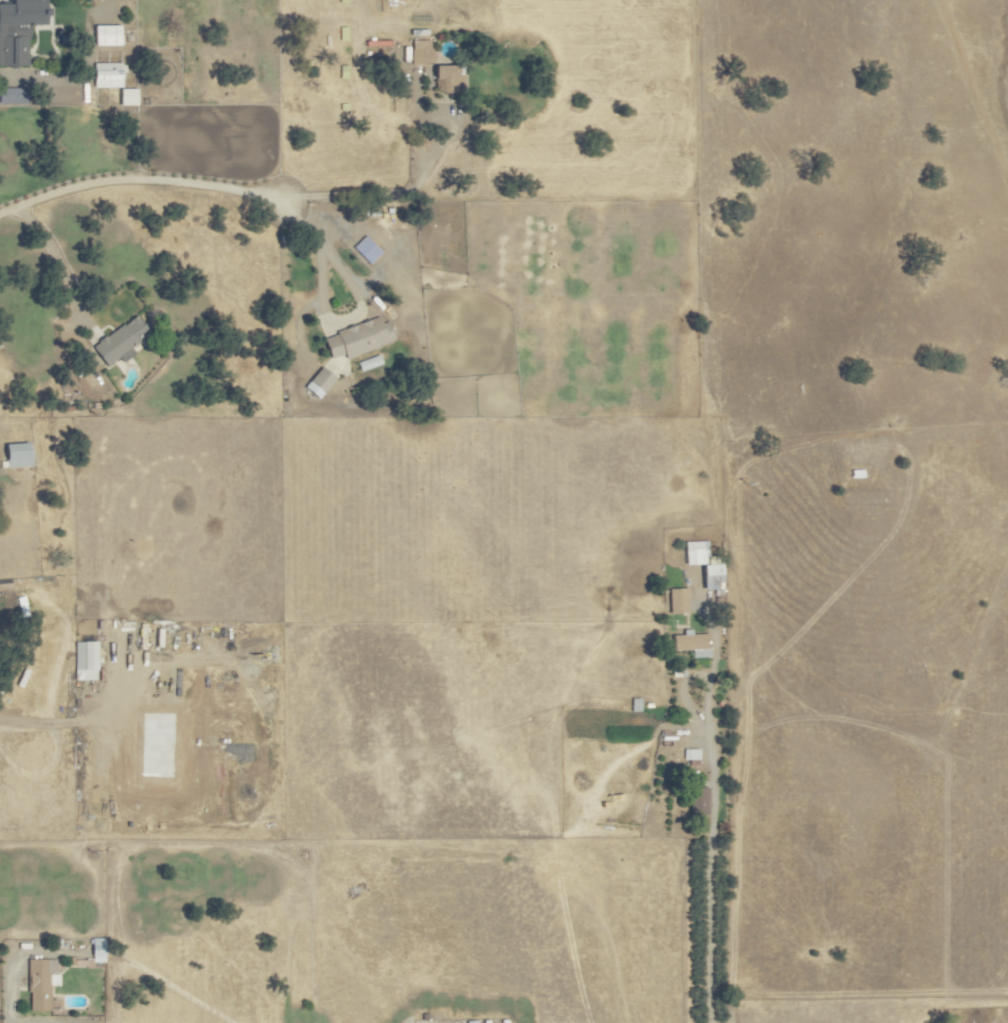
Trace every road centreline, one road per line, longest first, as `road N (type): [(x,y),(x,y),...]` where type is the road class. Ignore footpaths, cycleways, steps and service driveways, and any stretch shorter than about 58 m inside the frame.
road 1 (residential): [(0,215),(117,182),(286,200)]

